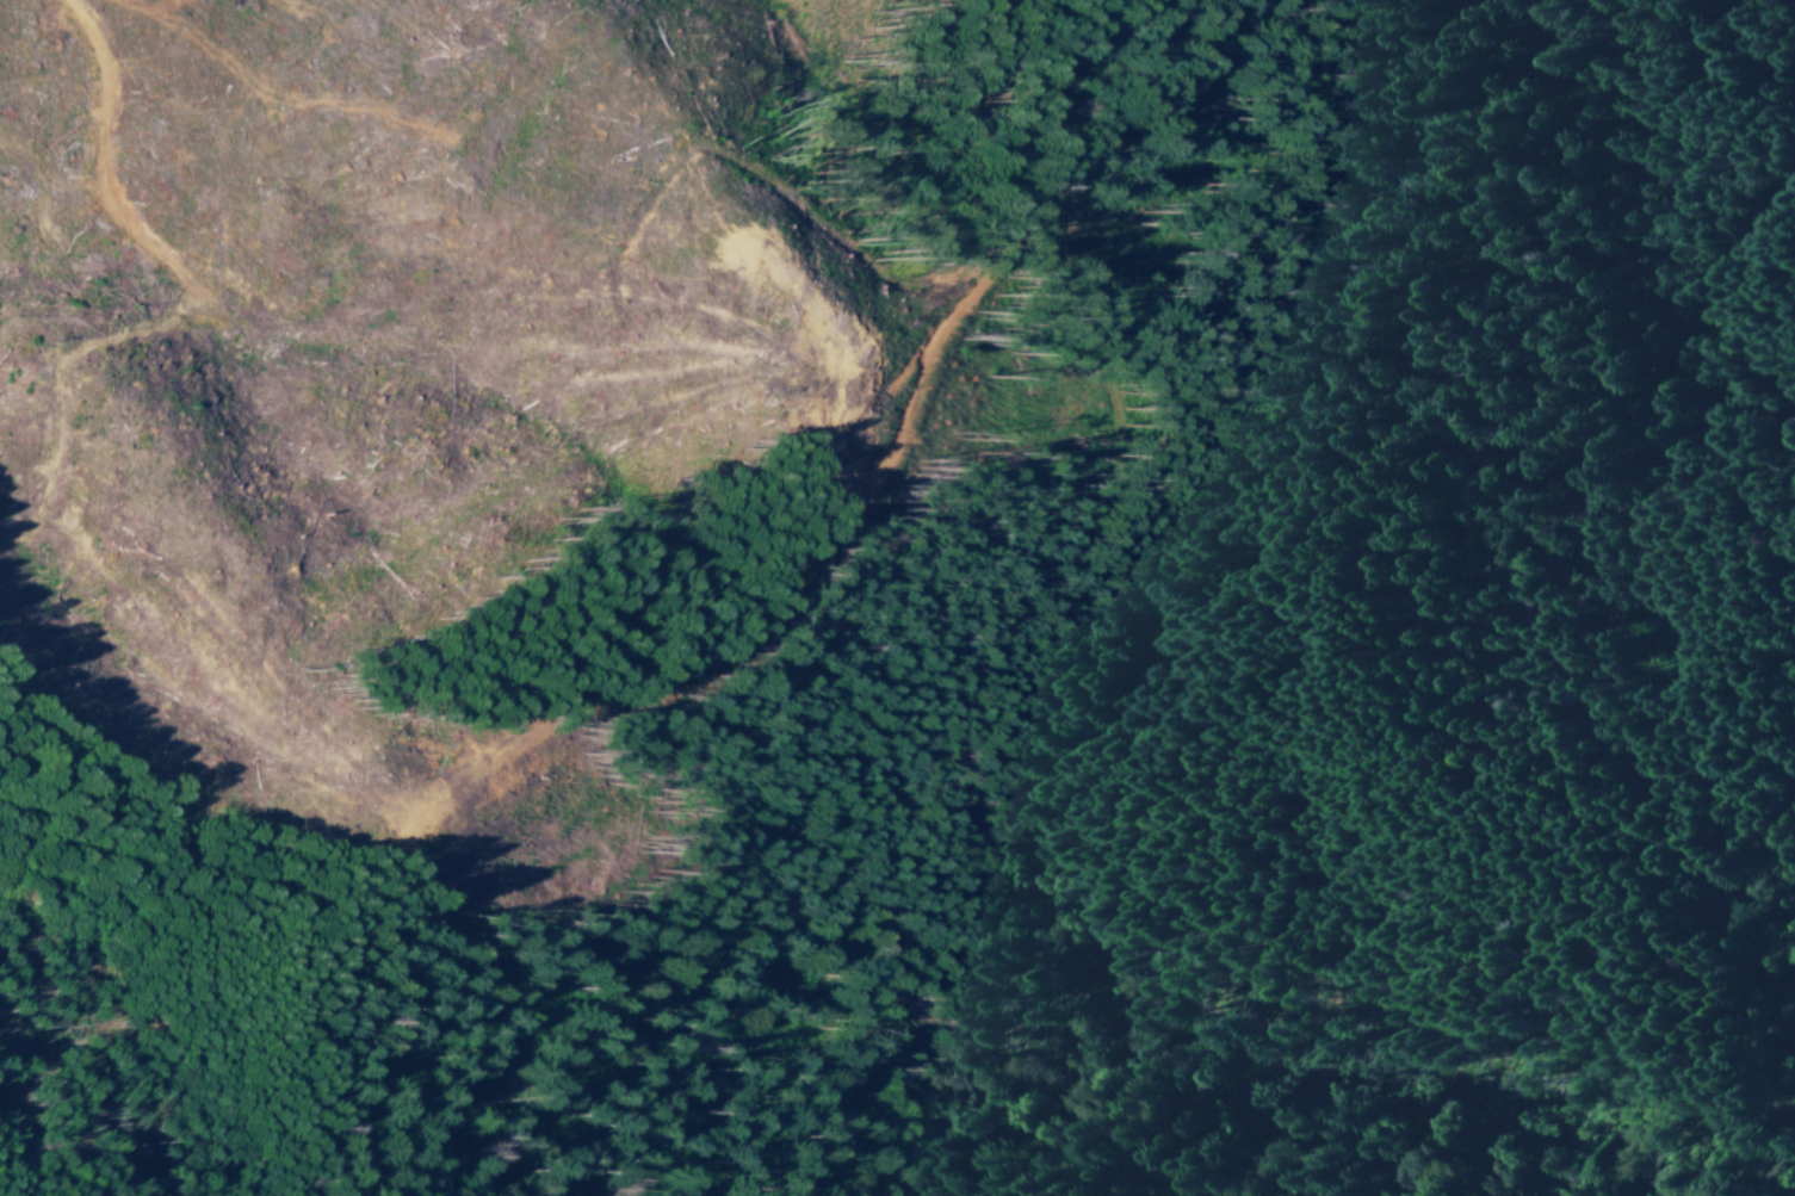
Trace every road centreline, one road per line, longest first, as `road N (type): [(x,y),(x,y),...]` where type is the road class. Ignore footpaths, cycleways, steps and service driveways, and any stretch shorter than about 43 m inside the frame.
road 1 (residential): [(1492,0),(1632,502),(1695,1043),(1762,1195)]

